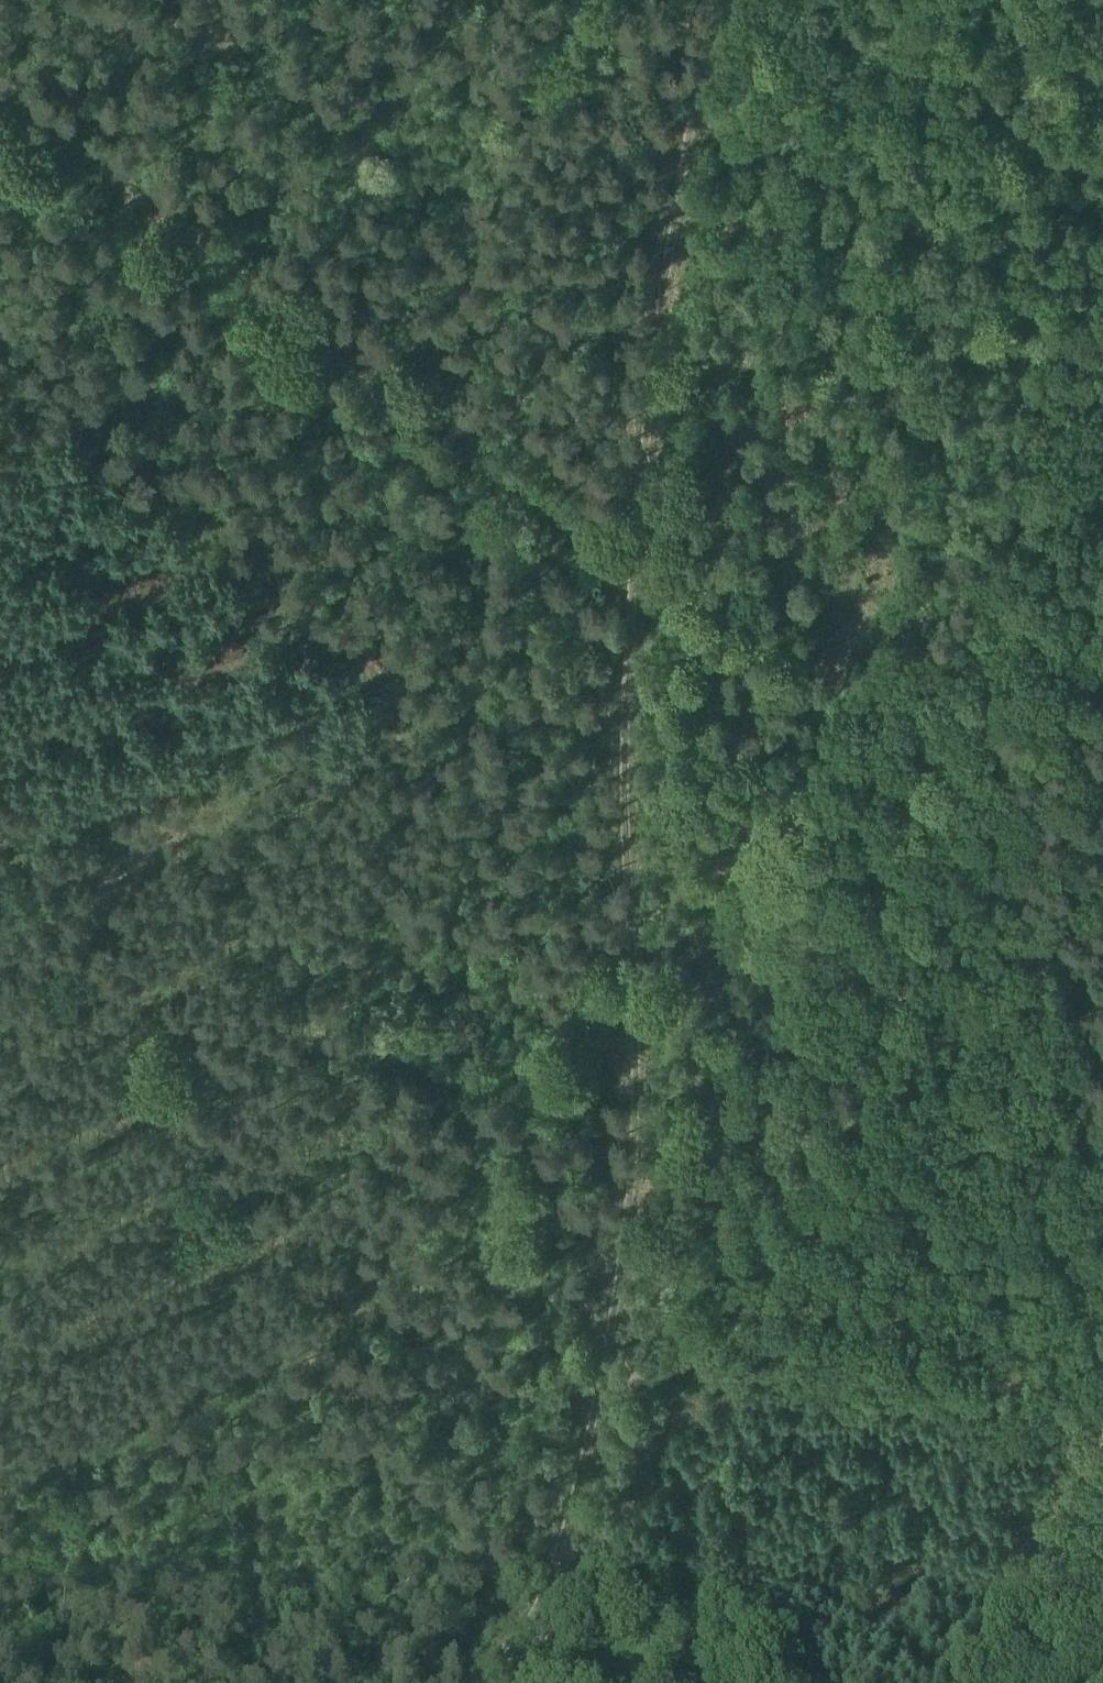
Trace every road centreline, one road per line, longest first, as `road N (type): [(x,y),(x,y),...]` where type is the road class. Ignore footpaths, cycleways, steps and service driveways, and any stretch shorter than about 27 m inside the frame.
road 1 (track): [(488,1682),(558,1562),(600,1400),(633,1189),(634,554),(705,62),(724,0)]
road 2 (track): [(634,554),(0,92)]

